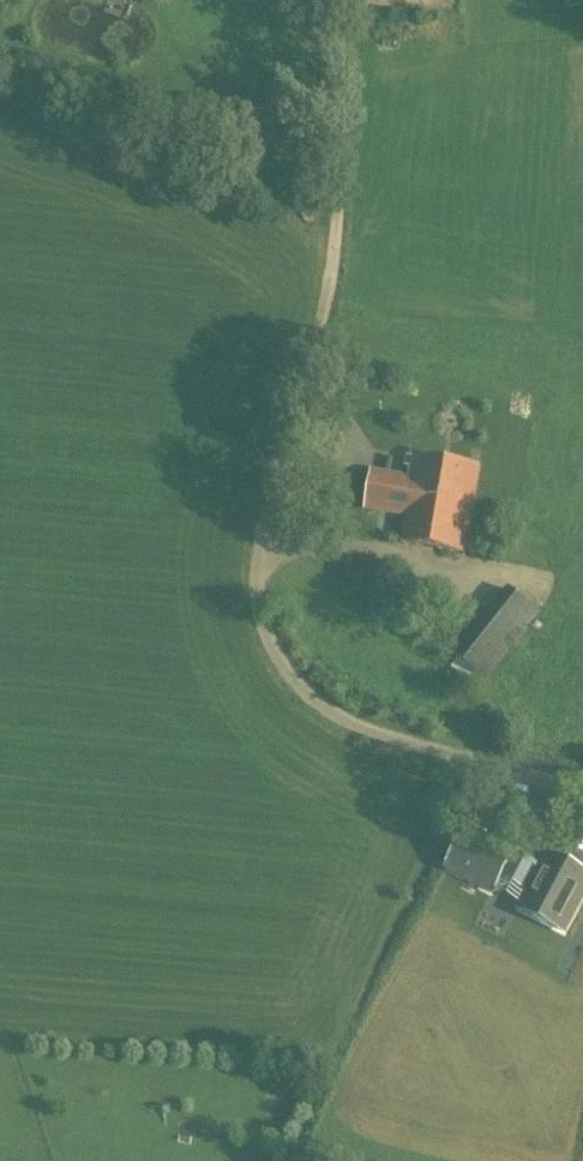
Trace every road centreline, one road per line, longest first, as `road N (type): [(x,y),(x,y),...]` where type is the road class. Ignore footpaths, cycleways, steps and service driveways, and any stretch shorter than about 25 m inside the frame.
road 1 (unclassified): [(582,769),(356,703),(310,672),(265,598),(260,491),(310,314),(316,239)]
road 2 (track): [(316,239),(332,188),(334,0)]

